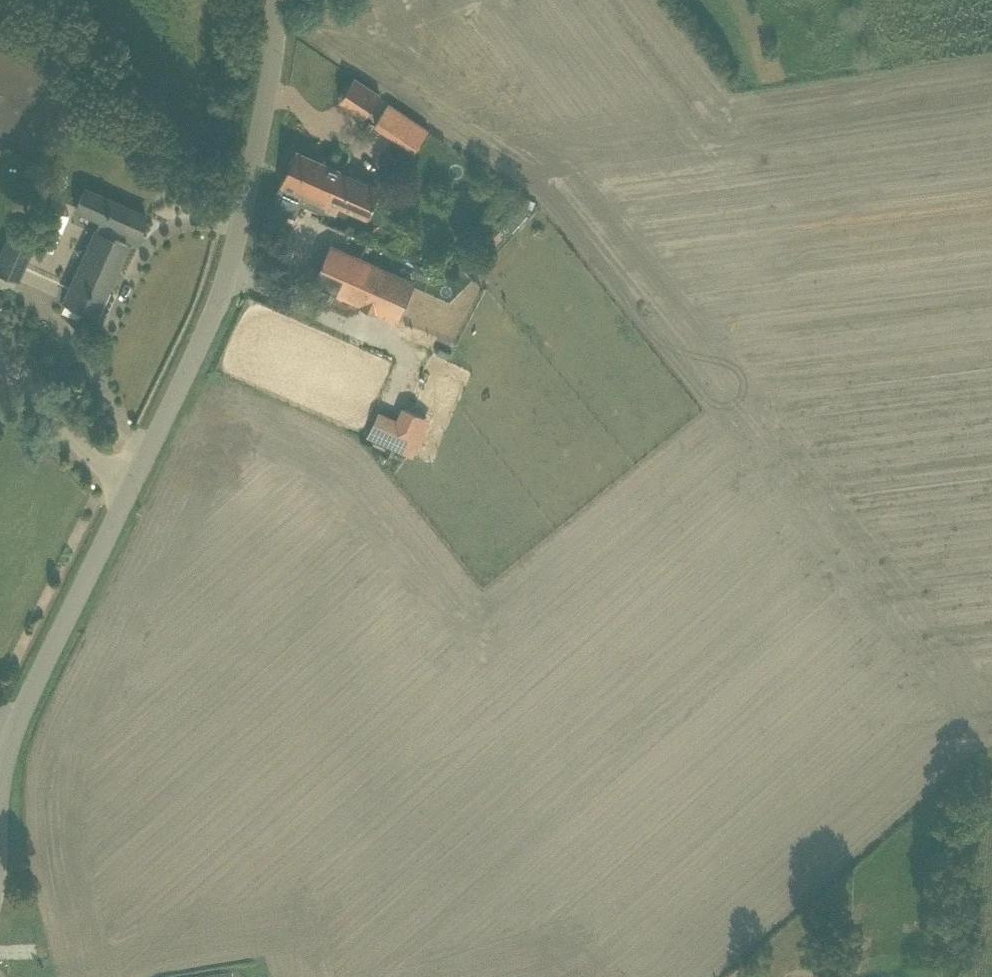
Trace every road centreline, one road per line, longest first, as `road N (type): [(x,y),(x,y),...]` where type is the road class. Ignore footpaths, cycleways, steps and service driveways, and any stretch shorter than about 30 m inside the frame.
road 1 (unclassified): [(0,781),(10,740),(263,165),(274,103),(273,0)]

